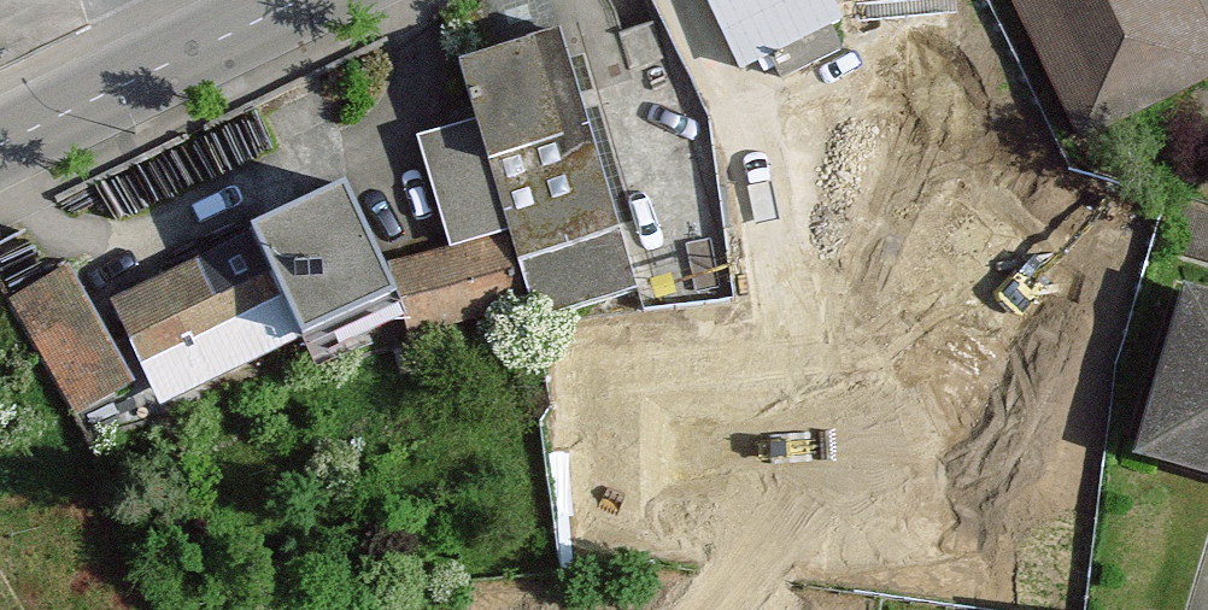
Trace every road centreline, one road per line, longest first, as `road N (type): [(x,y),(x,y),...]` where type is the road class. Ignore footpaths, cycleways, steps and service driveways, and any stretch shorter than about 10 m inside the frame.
road 1 (tertiary): [(0,149),(299,0)]

